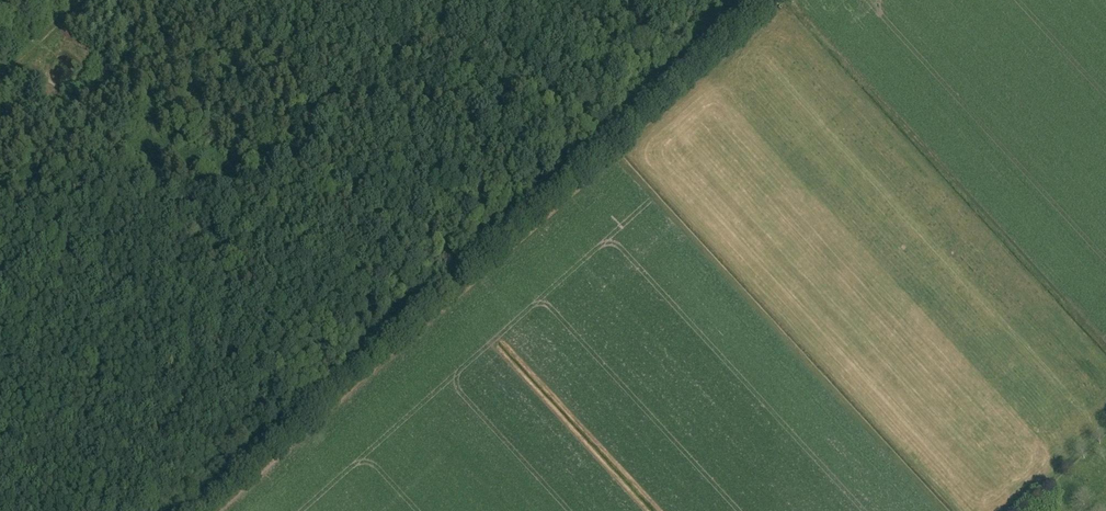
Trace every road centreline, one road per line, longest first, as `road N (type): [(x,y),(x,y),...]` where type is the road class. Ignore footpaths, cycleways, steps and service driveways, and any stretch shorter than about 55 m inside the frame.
road 1 (track): [(193,510),(762,0)]

